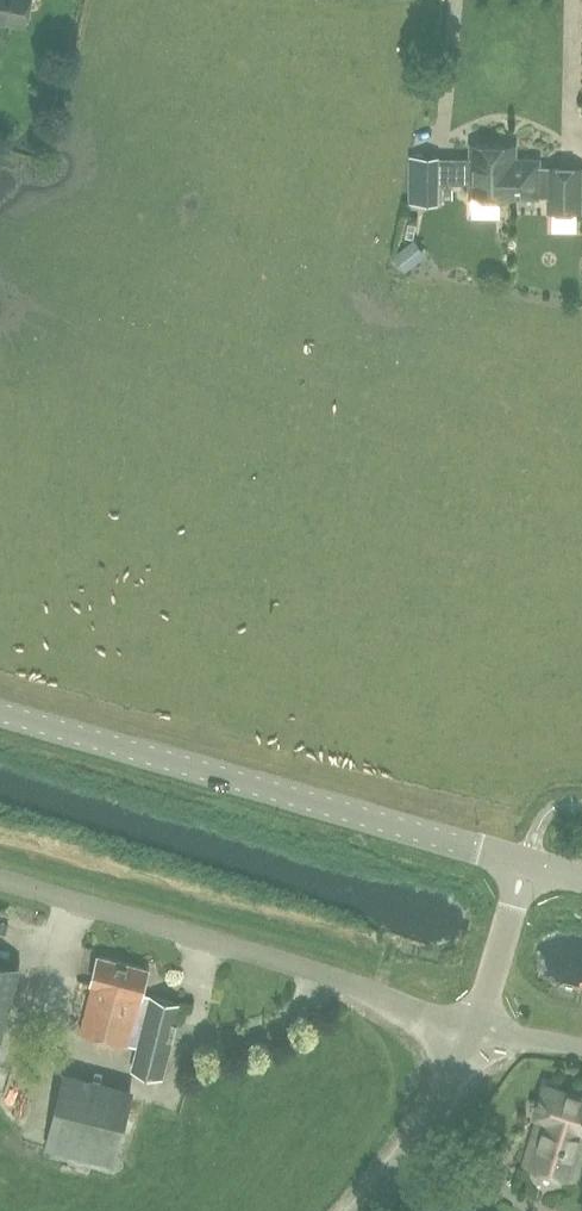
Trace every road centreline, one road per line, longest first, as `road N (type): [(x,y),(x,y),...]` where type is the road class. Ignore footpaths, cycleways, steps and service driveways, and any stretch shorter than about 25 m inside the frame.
road 1 (tertiary): [(528,861),(0,711)]
road 2 (unclassified): [(468,1036),(337,978),(0,881)]
road 3 (tertiary): [(362,1210),(431,1119),(468,1036)]
road 4 (tertiary): [(468,1036),(528,861)]

